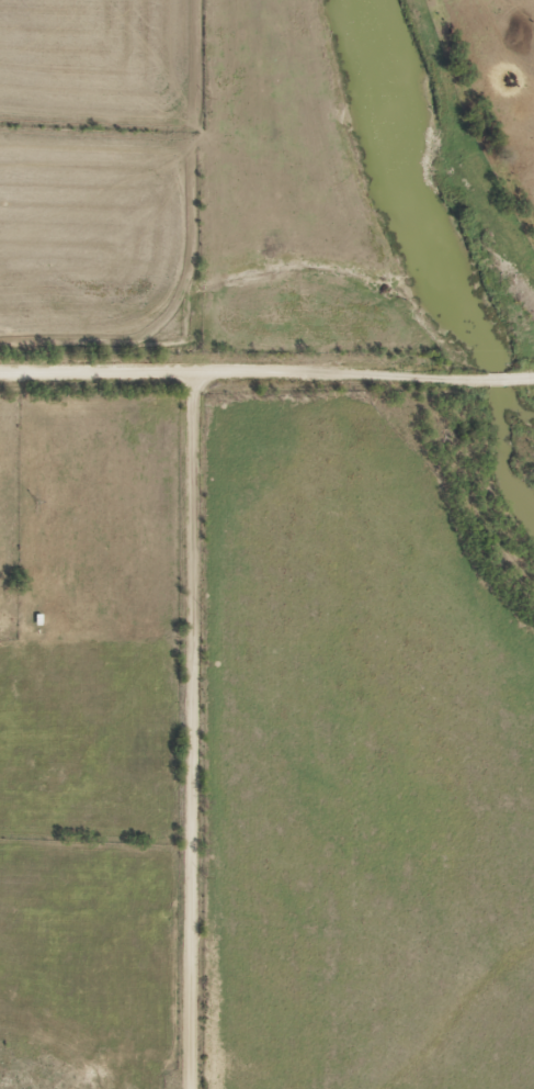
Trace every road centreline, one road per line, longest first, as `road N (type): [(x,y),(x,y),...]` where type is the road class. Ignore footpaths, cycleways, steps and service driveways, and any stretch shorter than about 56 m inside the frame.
road 1 (residential): [(185,1088),(196,378)]
road 2 (residential): [(196,378),(461,384)]
road 3 (residential): [(196,378),(0,376)]

